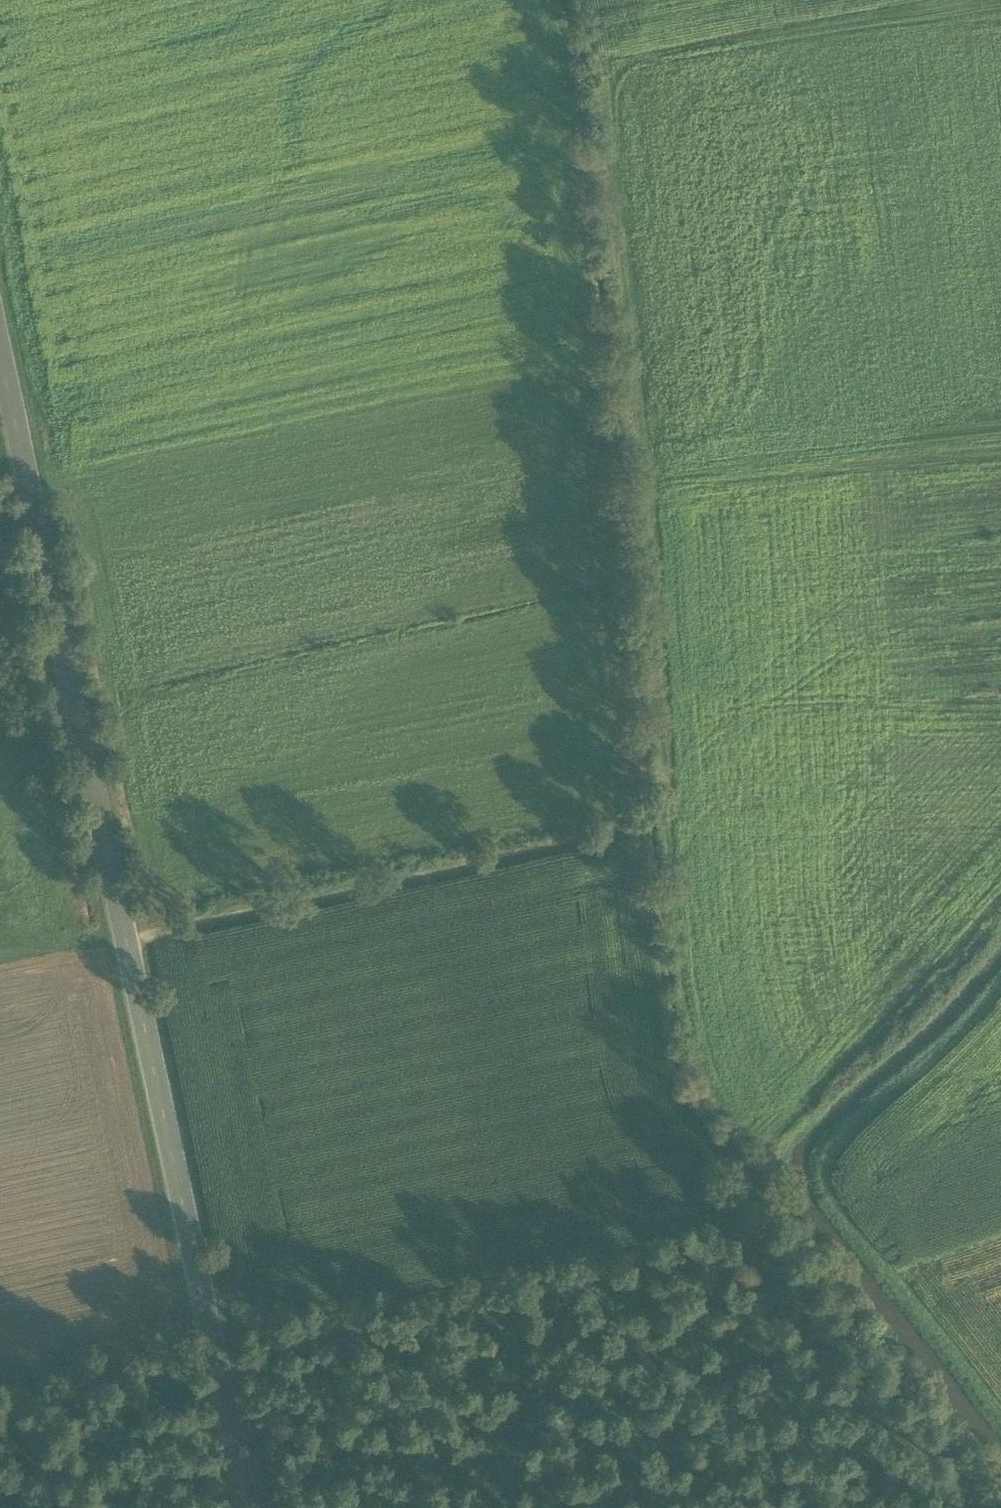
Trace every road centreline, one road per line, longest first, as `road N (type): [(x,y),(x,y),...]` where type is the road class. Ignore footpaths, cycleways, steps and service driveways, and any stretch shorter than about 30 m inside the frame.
road 1 (unclassified): [(0,361),(247,1507)]
road 2 (track): [(609,844),(121,943)]

